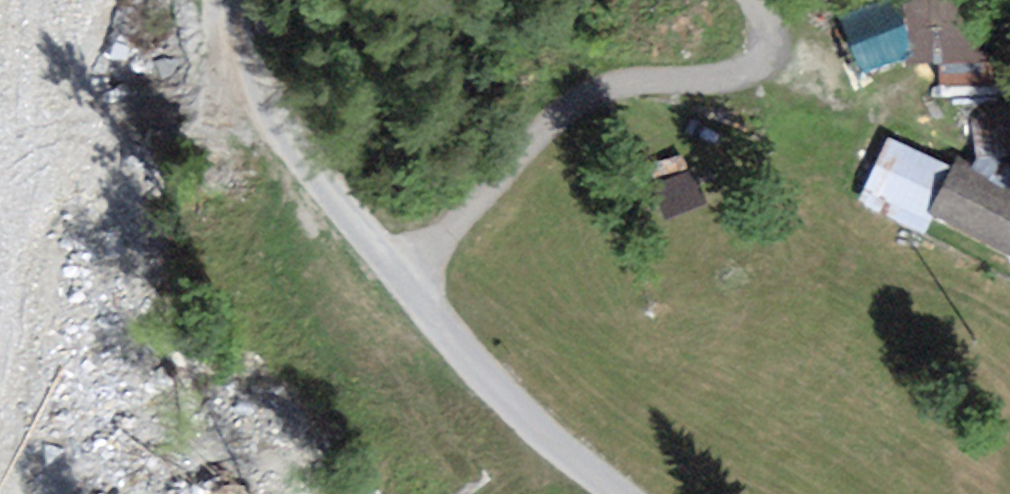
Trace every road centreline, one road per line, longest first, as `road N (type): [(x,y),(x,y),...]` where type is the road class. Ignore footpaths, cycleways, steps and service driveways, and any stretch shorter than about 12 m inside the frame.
road 1 (unclassified): [(601,493),(481,376),(254,91),(223,0)]
road 2 (track): [(399,278),(558,114),(589,95),(754,66),(771,41),(752,0)]

